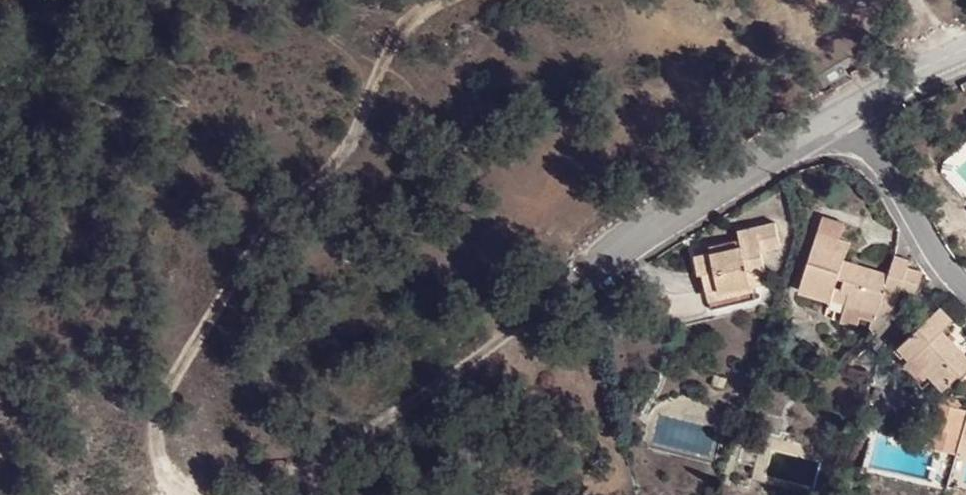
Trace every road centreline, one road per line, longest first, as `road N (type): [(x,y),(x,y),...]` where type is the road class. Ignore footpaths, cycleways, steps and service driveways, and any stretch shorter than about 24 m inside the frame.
road 1 (track): [(187,494),(152,435),(231,270),(344,151),(402,25),(439,0)]
road 2 (track): [(289,494),(417,394),(596,273)]
road 3 (residential): [(596,273),(862,104)]
road 4 (residential): [(862,104),(904,196),(965,289)]
road 5 (residential): [(965,41),(862,104)]

